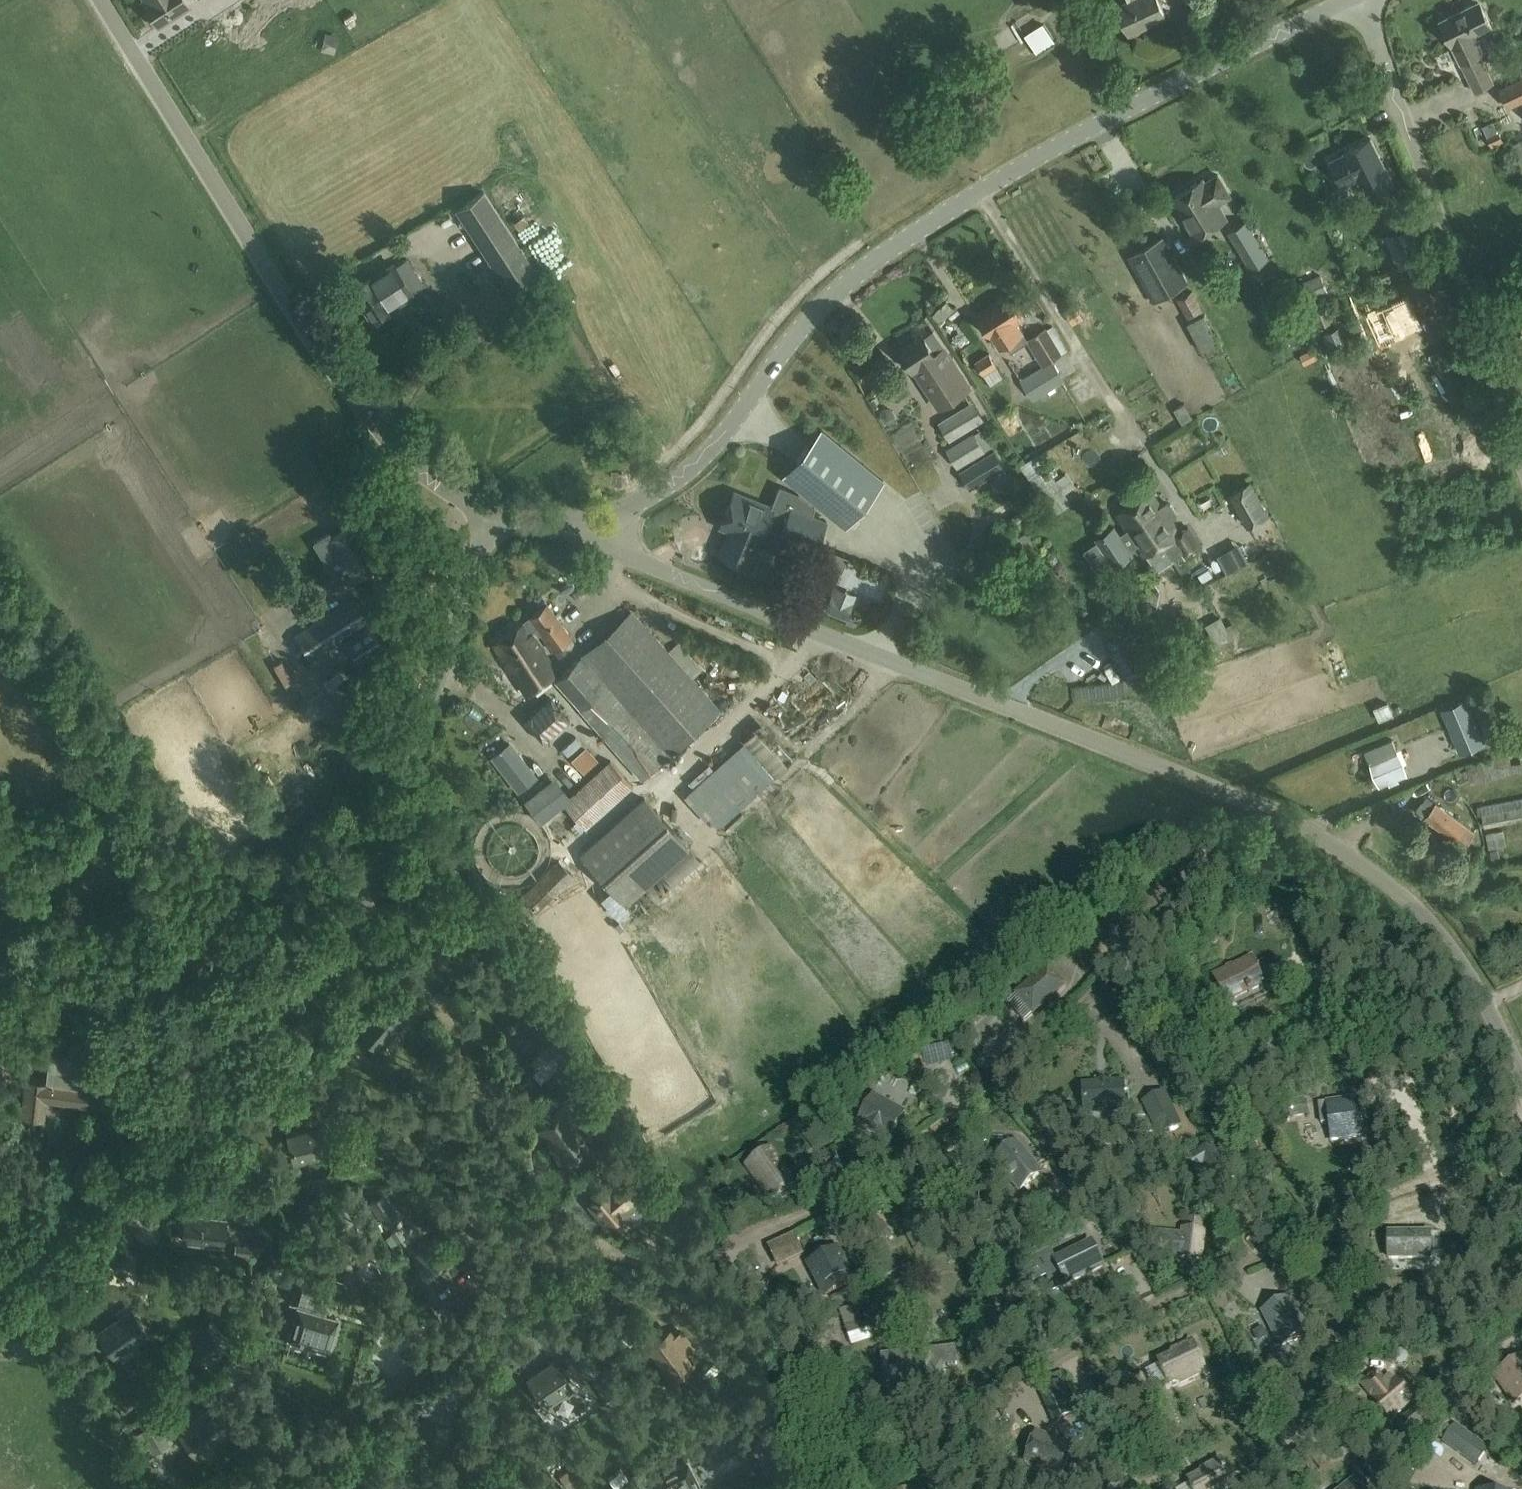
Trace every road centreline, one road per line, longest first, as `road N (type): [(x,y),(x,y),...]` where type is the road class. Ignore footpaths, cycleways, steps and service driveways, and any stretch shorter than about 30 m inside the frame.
road 1 (track): [(249,1488),(586,1259),(609,1254),(678,1270),(696,1267),(871,1177),(1011,1073),(1227,849),(1257,806)]
road 2 (unclassified): [(1521,1085),(1469,978),(1423,911),(1331,842),(595,541)]
road 3 (tertiary): [(0,1310),(140,1184),(317,974),(345,928),(377,867),(484,514)]
road 4 (tertiary): [(595,541),(684,475),(817,313),(908,236),(1087,129),(1350,0)]
road 5 (unclassified): [(798,1488),(1367,1201),(1469,1164),(1521,1116)]
road 6 (unclassified): [(484,514),(388,448),(314,360),(95,0)]
road 7 (track): [(572,1268),(513,1195),(482,1174),(371,1174),(312,1190),(231,1302),(231,1318),(302,1449)]
road 8 (tertiary): [(1521,459),(1365,0)]

